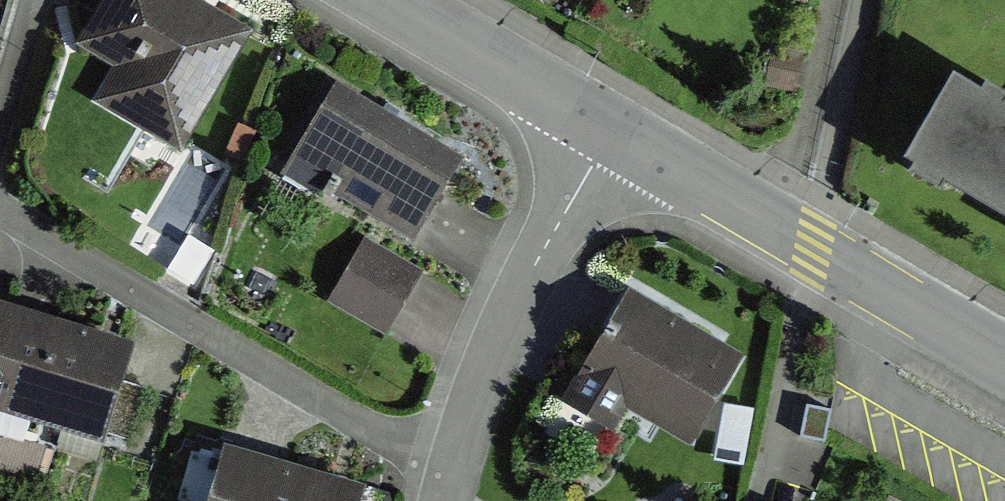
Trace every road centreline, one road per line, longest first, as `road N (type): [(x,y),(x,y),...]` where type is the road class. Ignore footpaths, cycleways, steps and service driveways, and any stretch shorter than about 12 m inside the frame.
road 1 (unclassified): [(458,473),(0,213)]
road 2 (residential): [(609,128),(1004,366)]
road 3 (residential): [(458,473),(486,374),(609,128)]
road 4 (residential): [(385,0),(609,128)]

